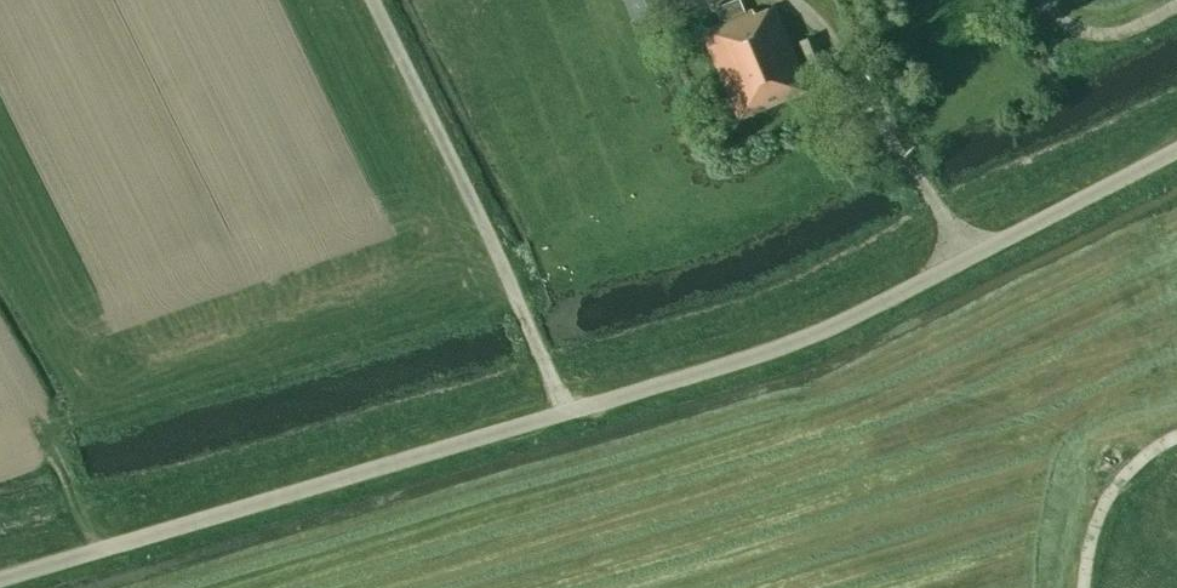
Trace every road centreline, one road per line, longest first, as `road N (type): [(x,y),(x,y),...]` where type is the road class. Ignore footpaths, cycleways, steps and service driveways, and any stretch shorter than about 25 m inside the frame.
road 1 (unclassified): [(1176,145),(874,309),(749,356),(0,577)]
road 2 (track): [(563,411),(370,0)]
road 3 (track): [(1176,5),(1090,38),(1049,25),(1037,0)]

